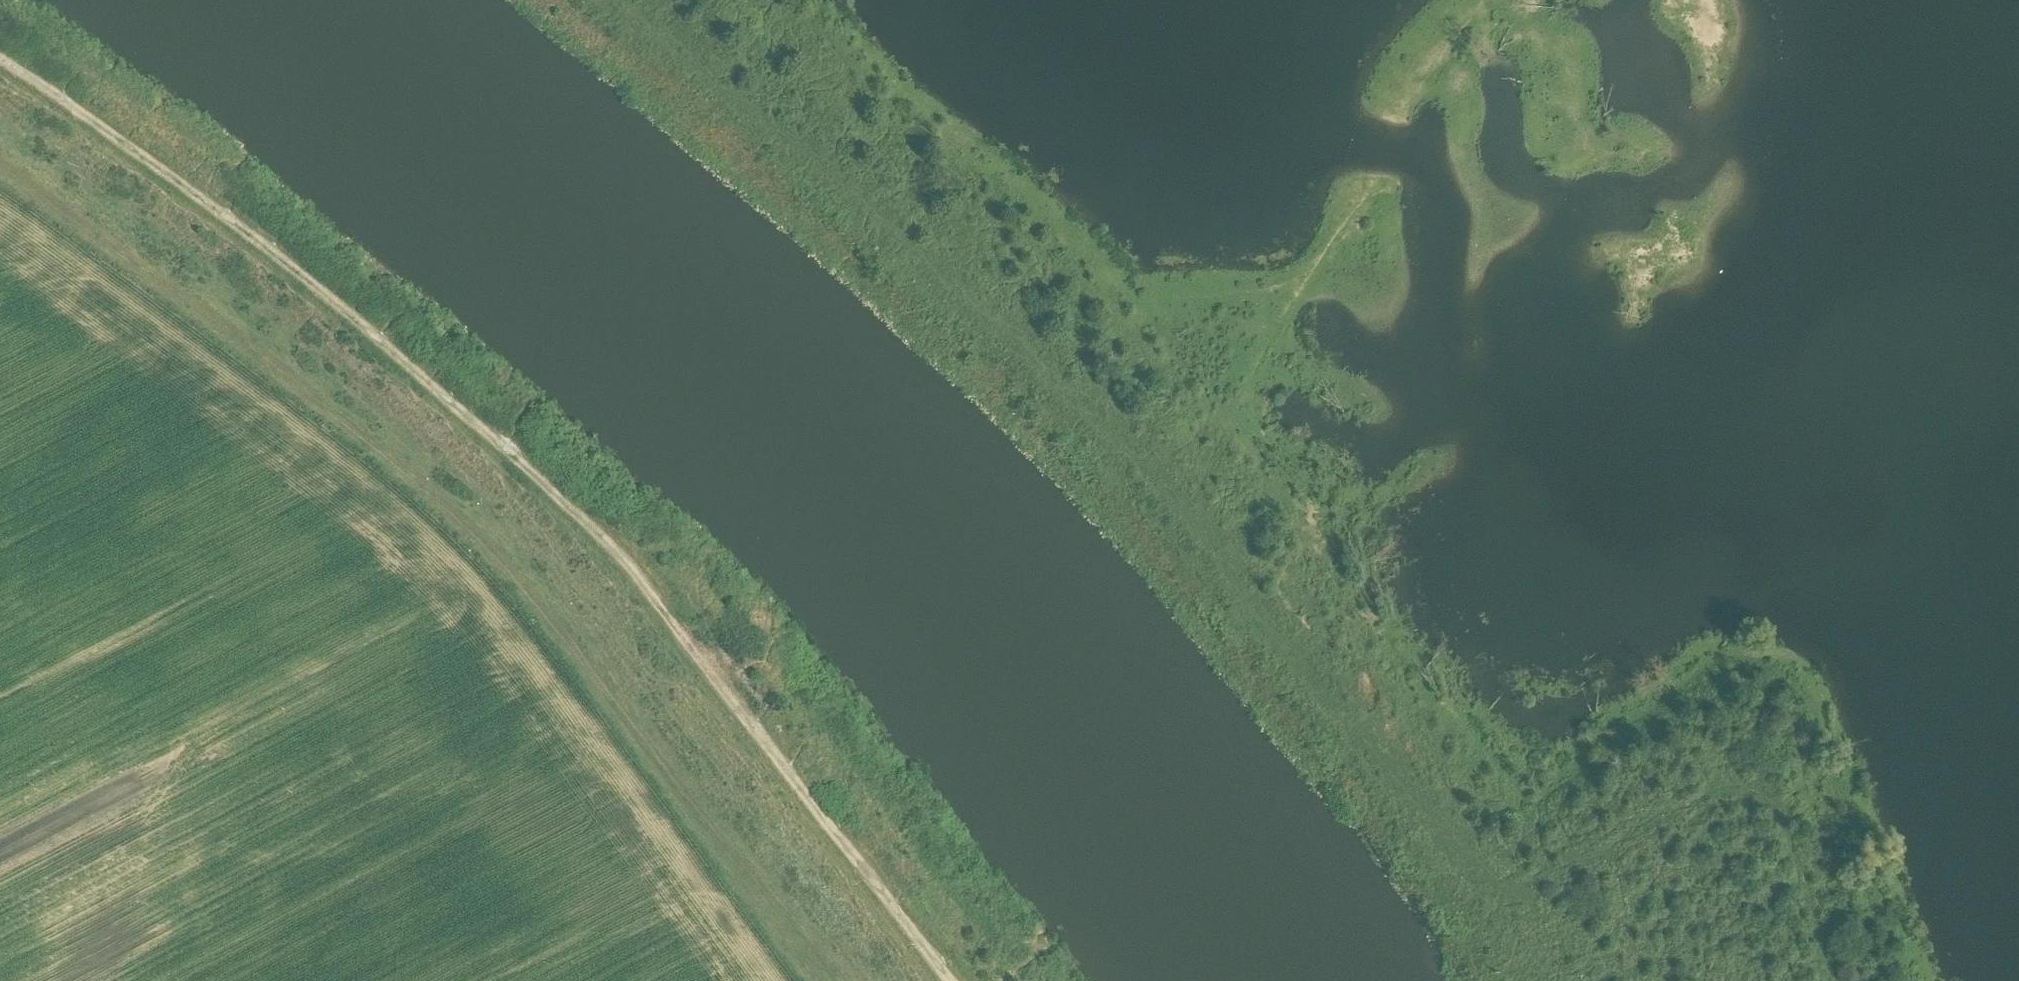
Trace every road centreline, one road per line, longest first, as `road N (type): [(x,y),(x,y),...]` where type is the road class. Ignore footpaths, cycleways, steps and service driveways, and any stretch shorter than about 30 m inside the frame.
road 1 (track): [(0,64),(248,236),(577,513),(769,745),(945,980)]
road 2 (track): [(1520,892),(1709,795),(1758,792),(1777,810),(1833,980)]

